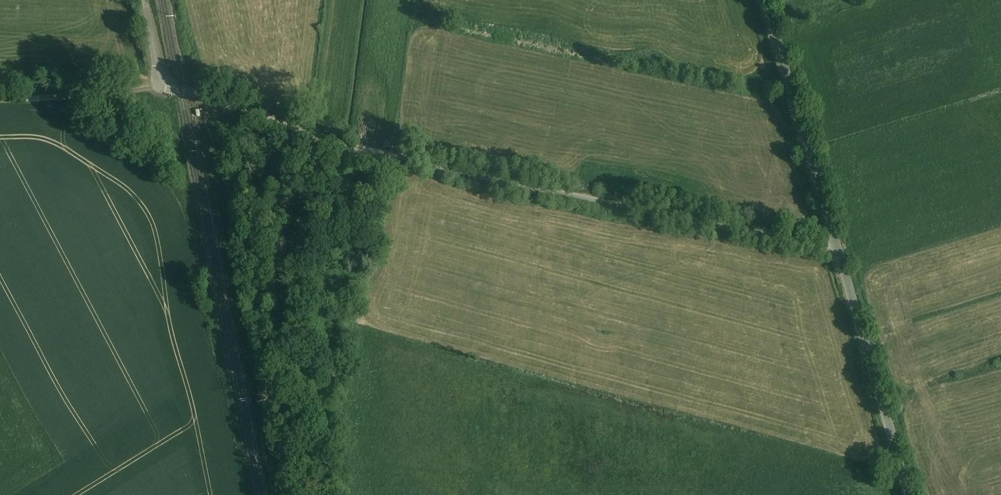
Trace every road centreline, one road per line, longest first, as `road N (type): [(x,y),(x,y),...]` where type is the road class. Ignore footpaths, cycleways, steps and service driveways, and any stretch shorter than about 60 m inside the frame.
road 1 (track): [(839,250),(335,141),(165,89),(145,0)]
road 2 (unclassified): [(910,494),(768,0)]
road 3 (track): [(0,98),(165,89)]

